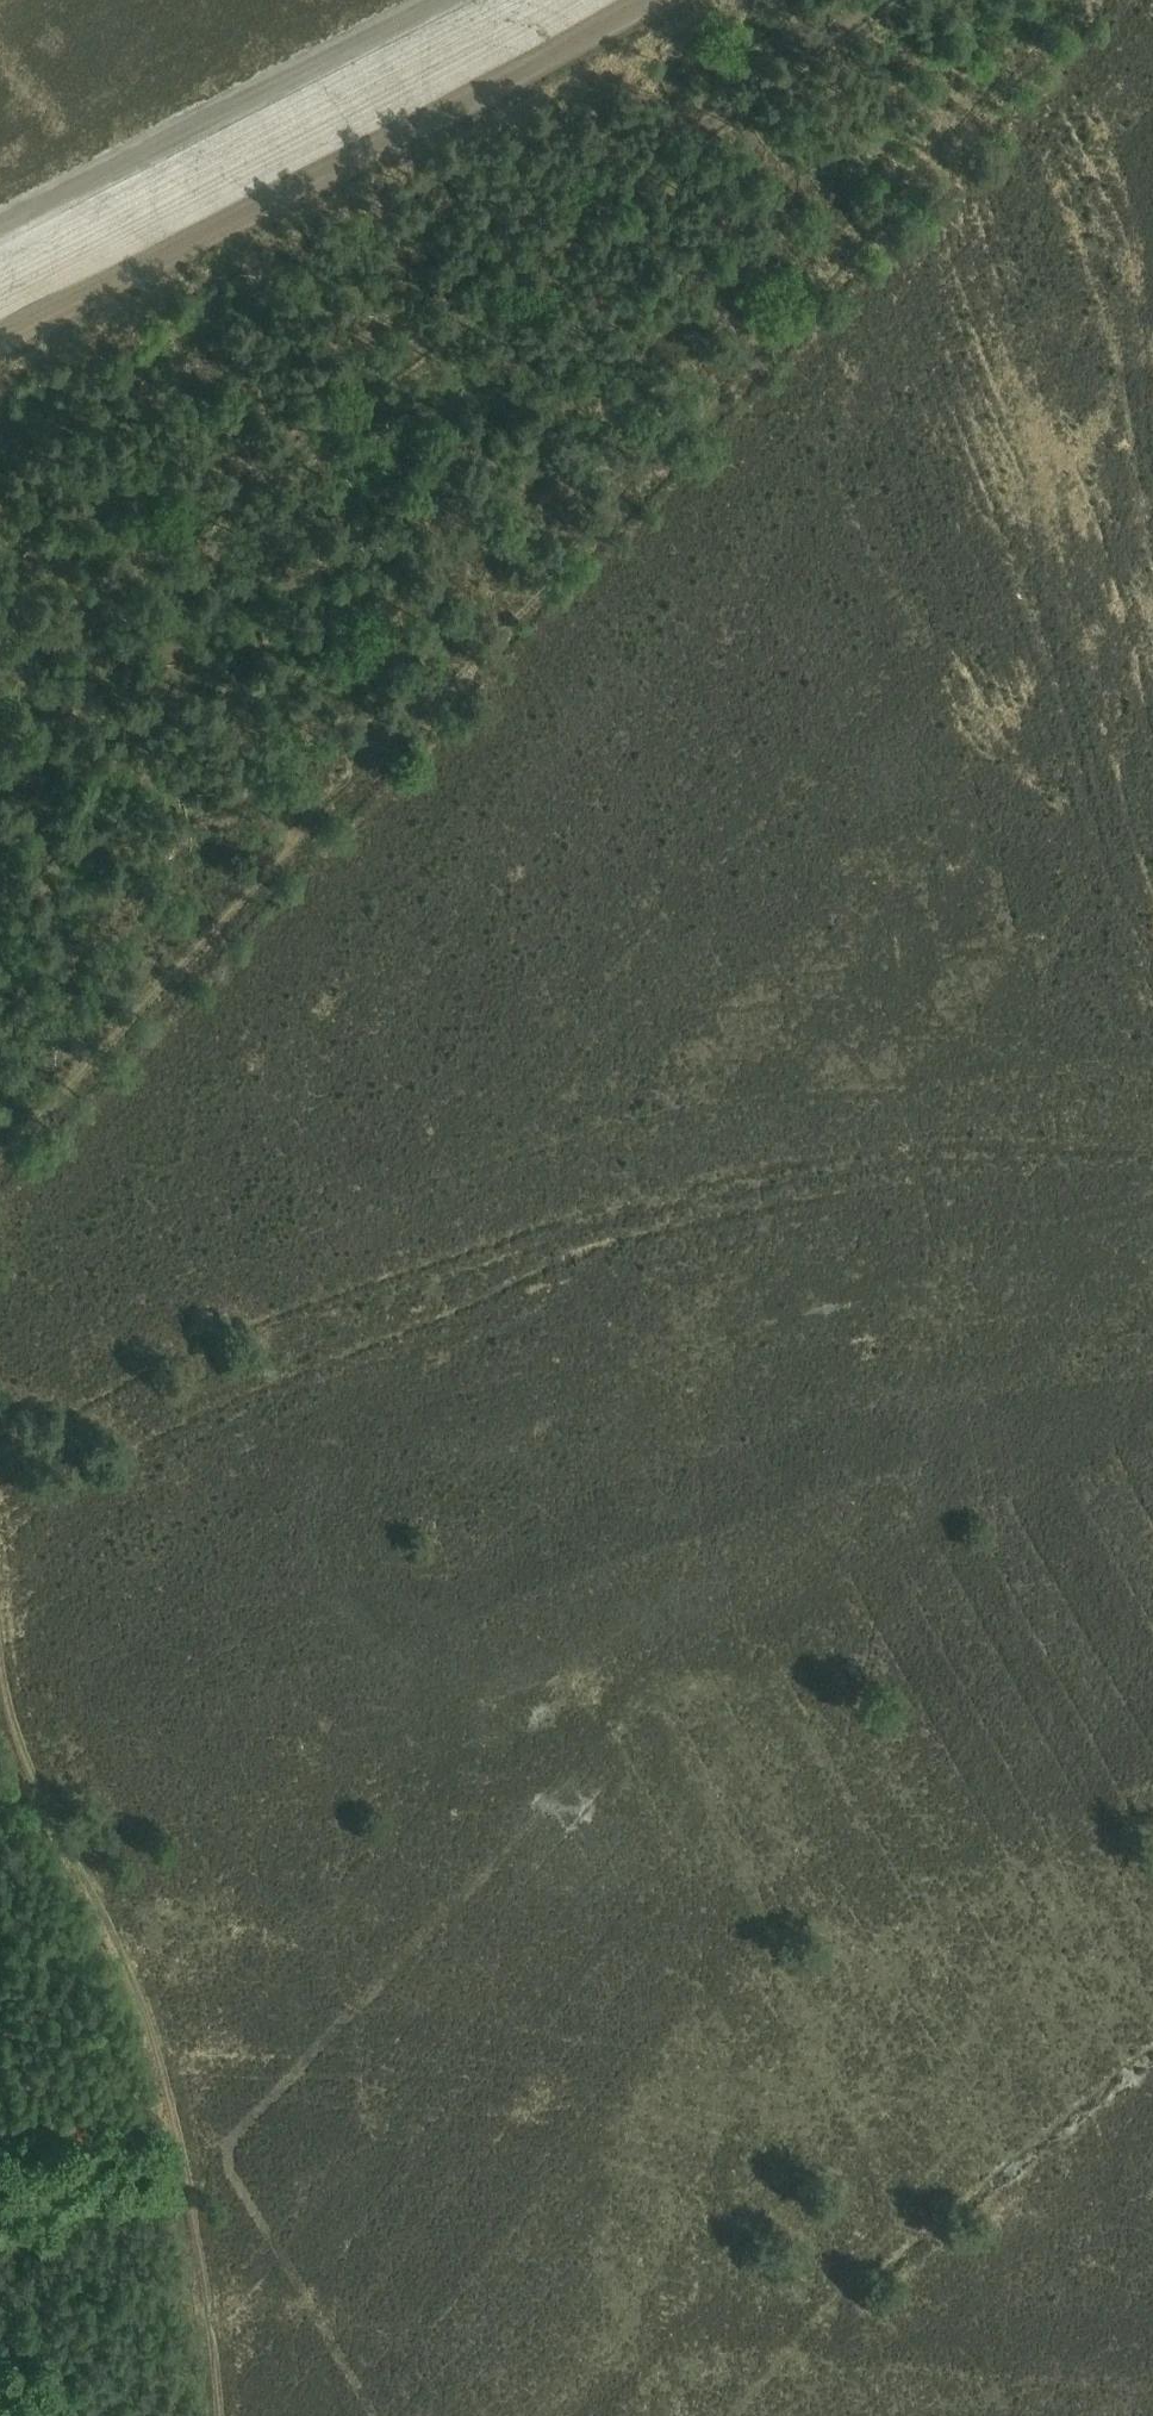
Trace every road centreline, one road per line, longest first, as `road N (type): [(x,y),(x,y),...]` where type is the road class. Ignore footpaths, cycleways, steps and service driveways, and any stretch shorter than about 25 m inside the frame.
road 1 (track): [(0,1154),(825,289),(1075,0)]
road 2 (track): [(219,2415),(185,2170),(140,1989),(28,1765),(0,1669)]

